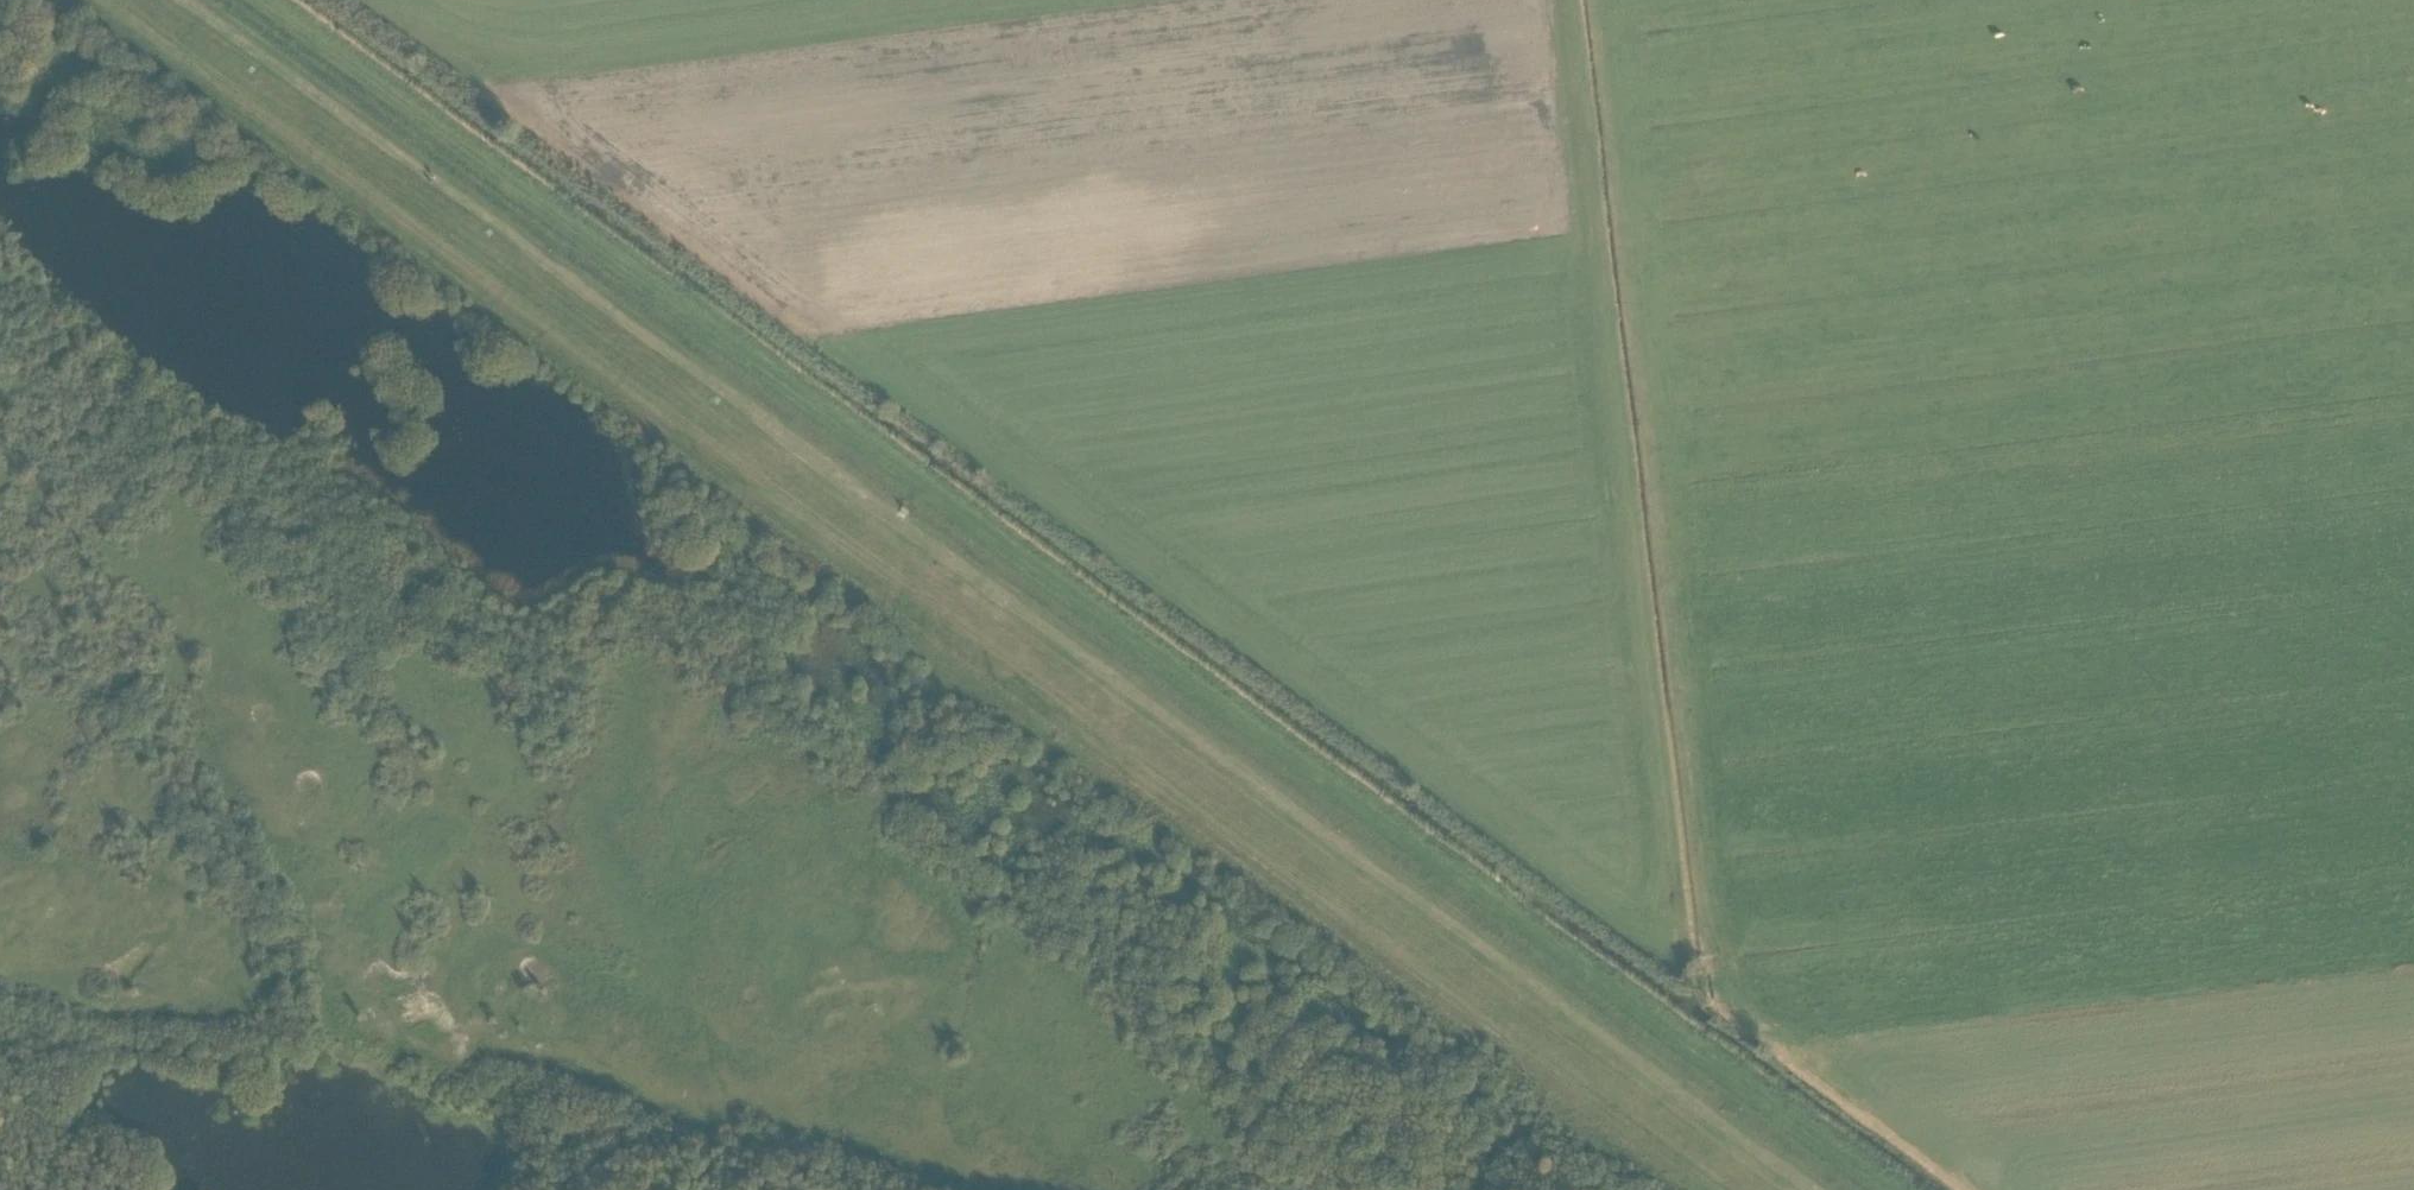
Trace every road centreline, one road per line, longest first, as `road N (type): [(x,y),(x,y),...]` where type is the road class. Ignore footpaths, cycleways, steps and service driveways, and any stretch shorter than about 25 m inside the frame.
road 1 (track): [(195,0),(1816,1189)]

